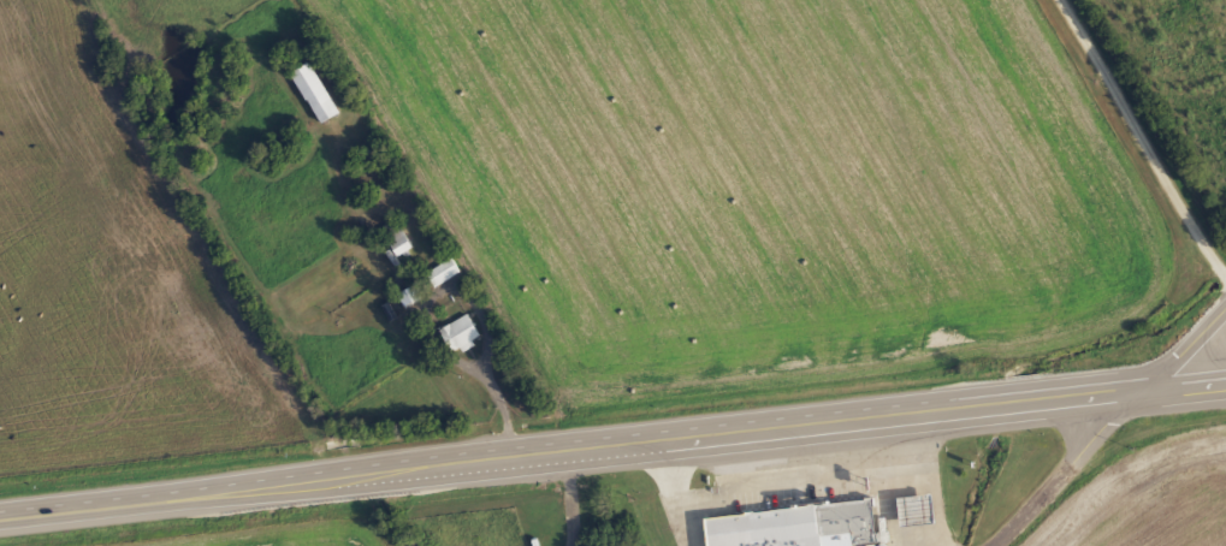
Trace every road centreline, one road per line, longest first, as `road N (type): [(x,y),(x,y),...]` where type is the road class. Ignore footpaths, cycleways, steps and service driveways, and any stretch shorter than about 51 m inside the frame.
road 1 (primary): [(0,513),(1225,378)]
road 2 (residential): [(1225,246),(1078,0)]
road 3 (residential): [(1002,545),(1109,437),(1145,387)]

